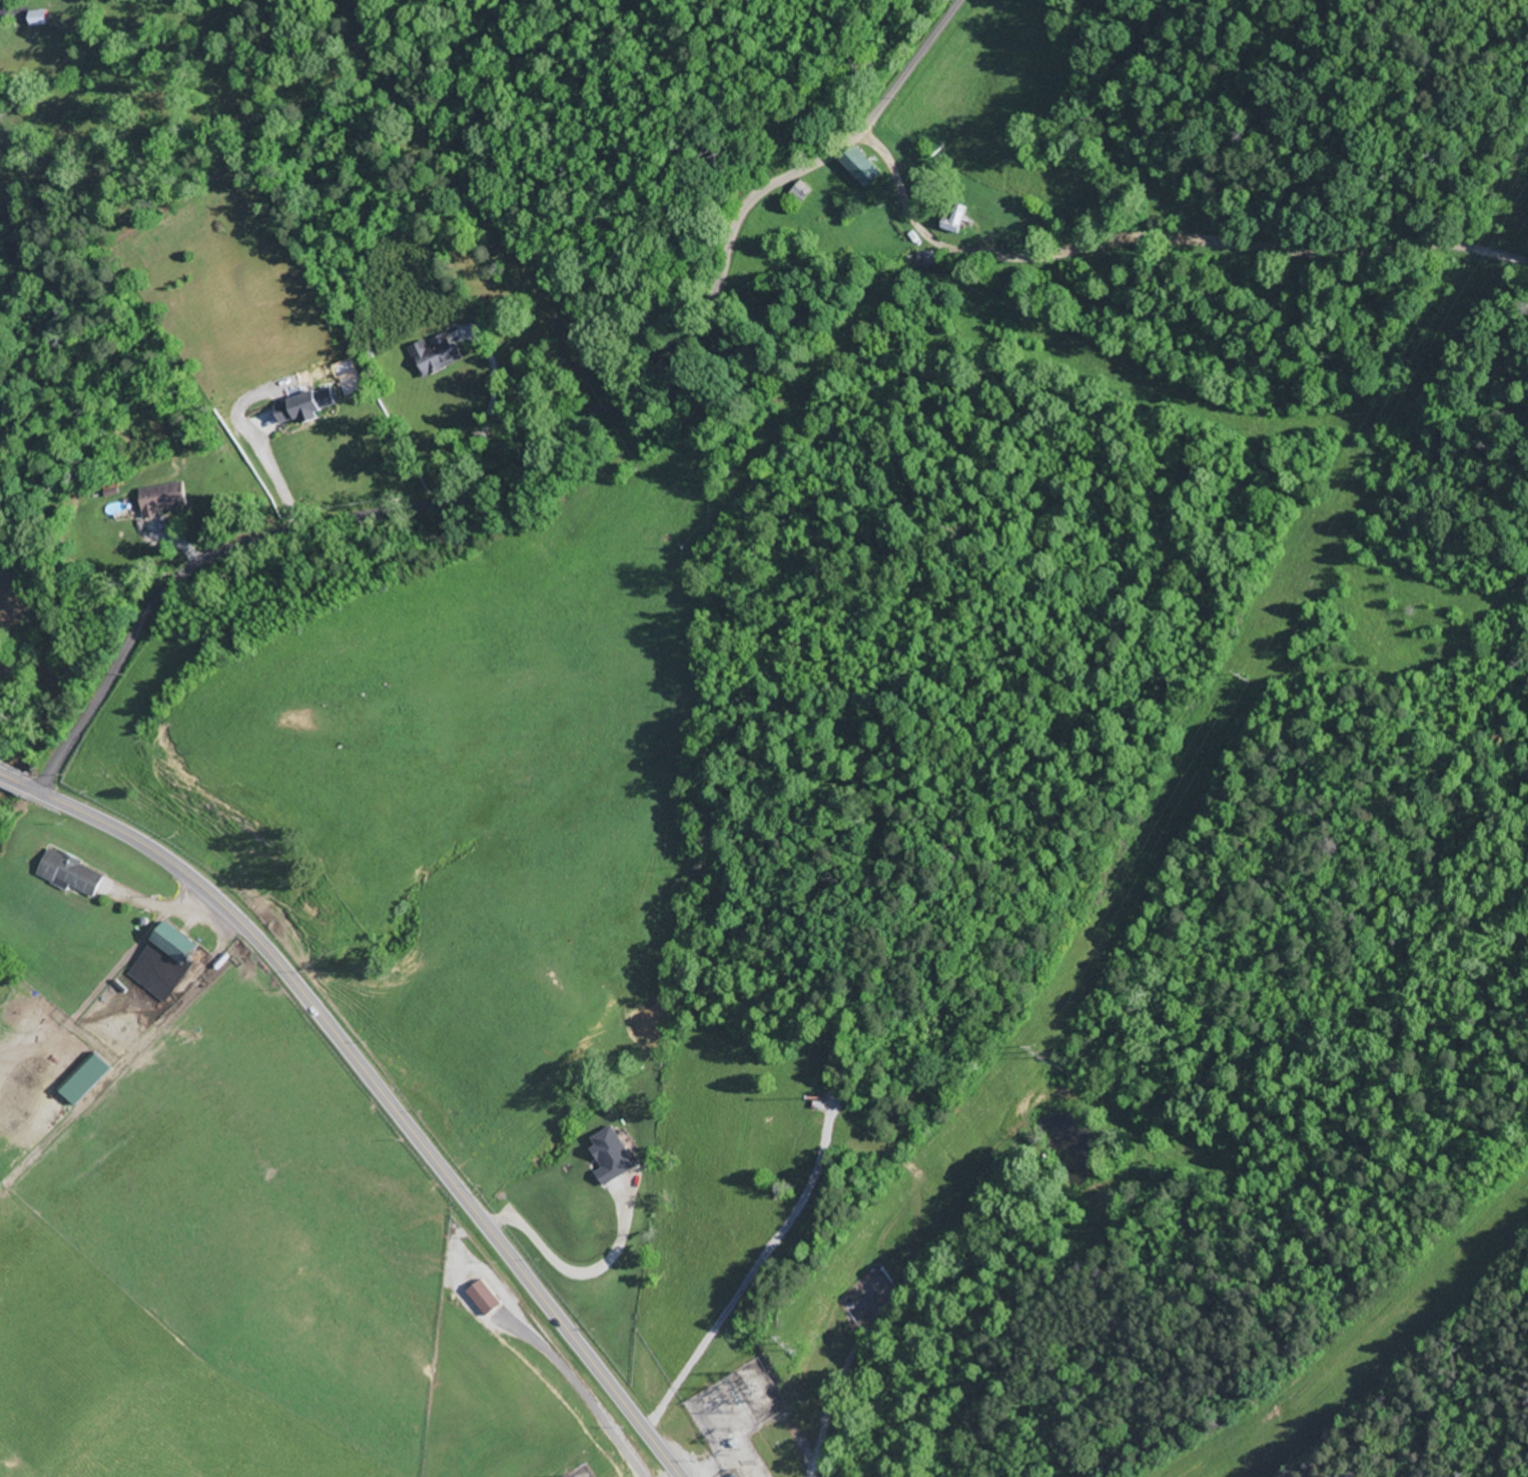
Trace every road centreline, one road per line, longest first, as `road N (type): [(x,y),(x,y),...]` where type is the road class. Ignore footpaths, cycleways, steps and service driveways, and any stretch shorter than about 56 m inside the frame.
road 1 (residential): [(40,792),(137,627),(191,568),(250,541),(474,490),(648,375),(705,309),(751,199),(856,137),(958,0)]
road 2 (secondary): [(682,1476),(251,931),(171,862),(0,774)]

